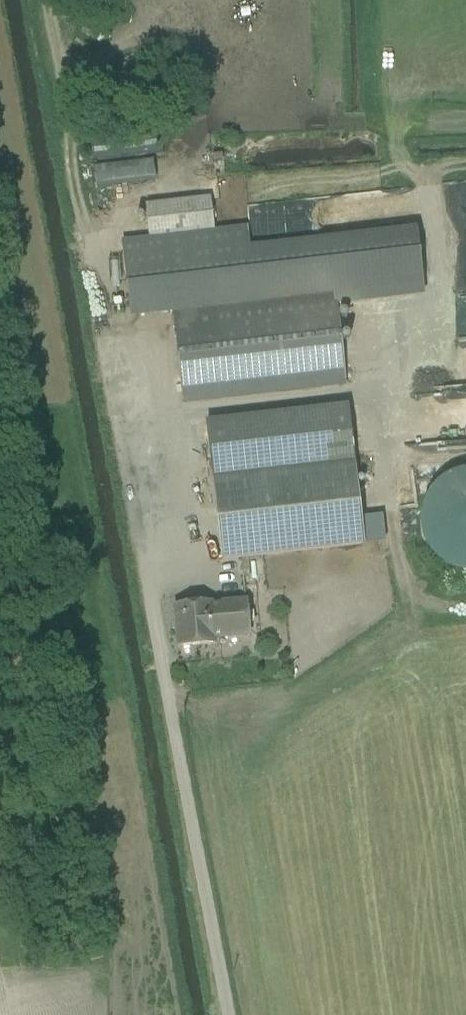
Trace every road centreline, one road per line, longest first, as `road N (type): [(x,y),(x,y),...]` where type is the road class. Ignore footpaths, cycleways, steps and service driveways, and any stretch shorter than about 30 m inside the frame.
road 1 (track): [(228,1014),(151,611),(184,530)]

